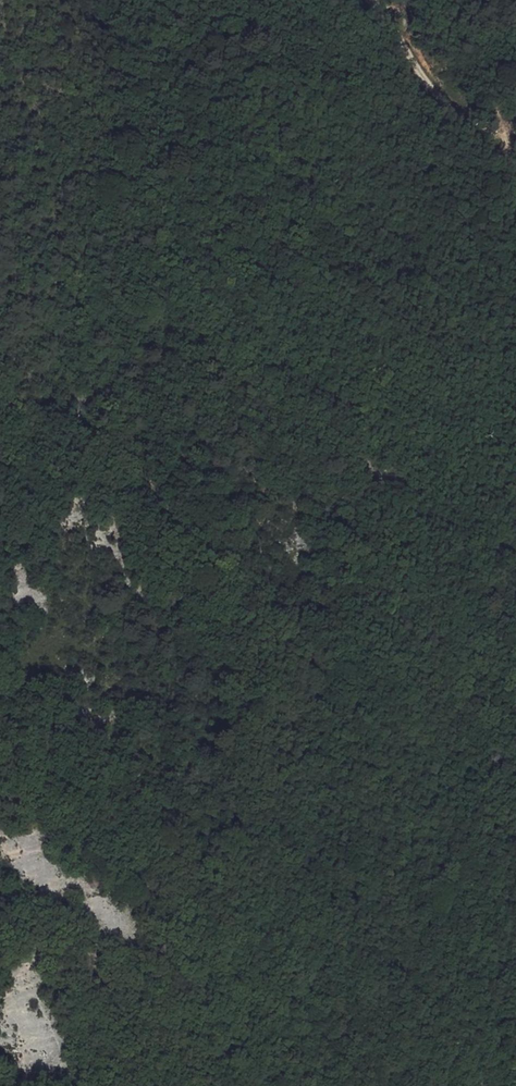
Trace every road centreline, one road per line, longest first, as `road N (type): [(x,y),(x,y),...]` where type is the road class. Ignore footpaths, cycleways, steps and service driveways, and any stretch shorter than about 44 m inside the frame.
road 1 (track): [(515,161),(480,123),(432,93),(404,40),(370,0)]

